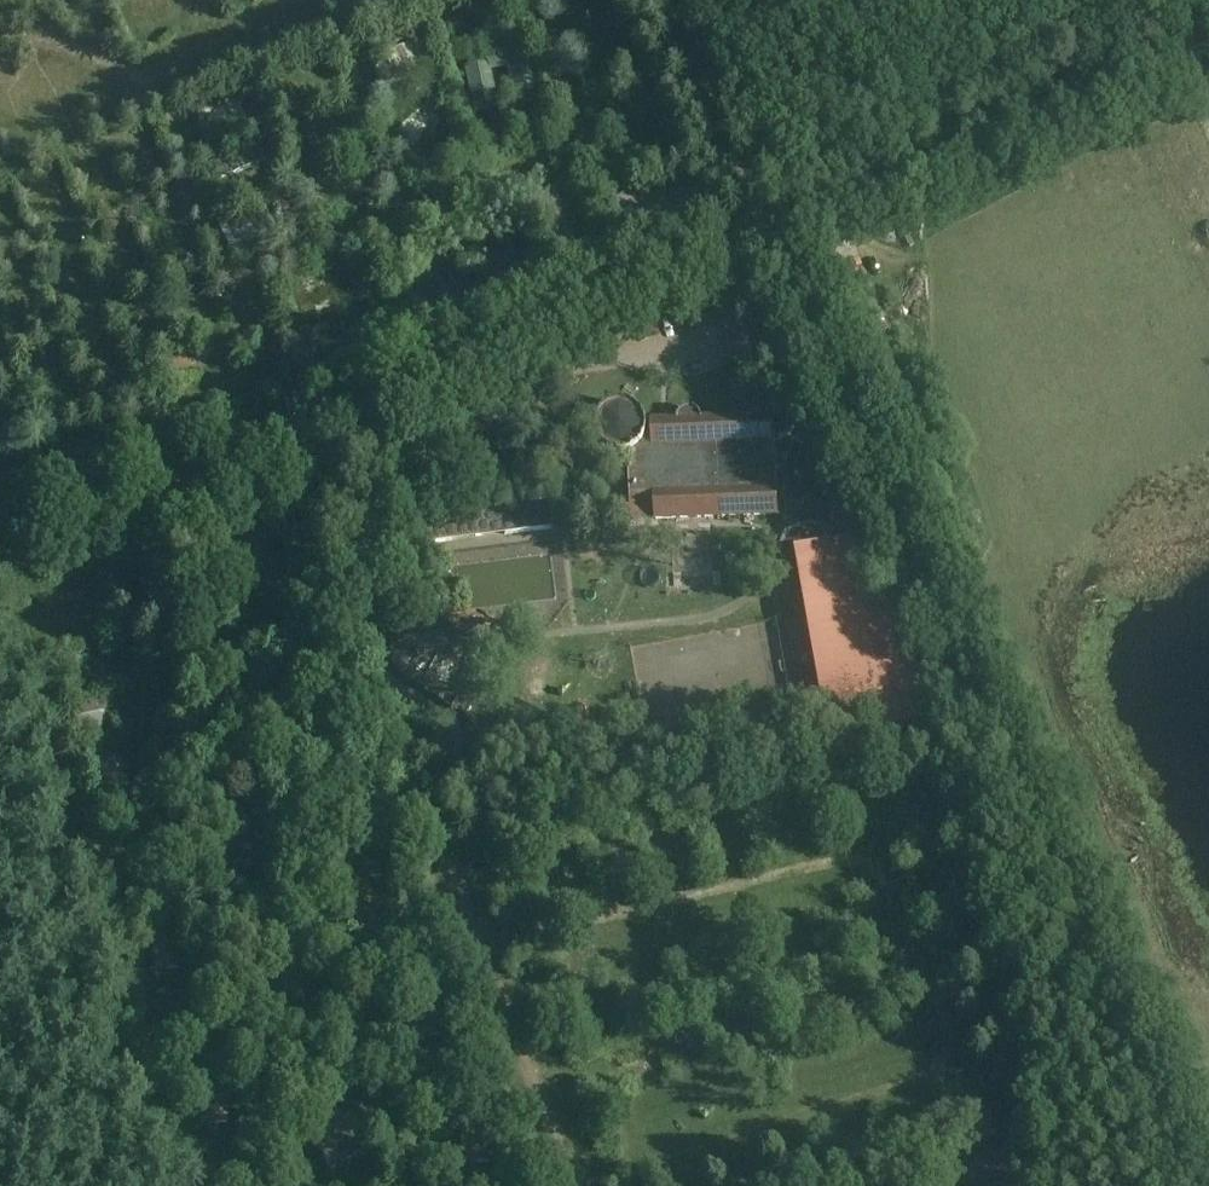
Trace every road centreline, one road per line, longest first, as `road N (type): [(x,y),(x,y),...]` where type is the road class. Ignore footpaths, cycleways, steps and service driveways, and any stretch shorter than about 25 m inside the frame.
road 1 (unclassified): [(0,565),(768,229)]
road 2 (track): [(670,0),(768,229),(1208,37)]

